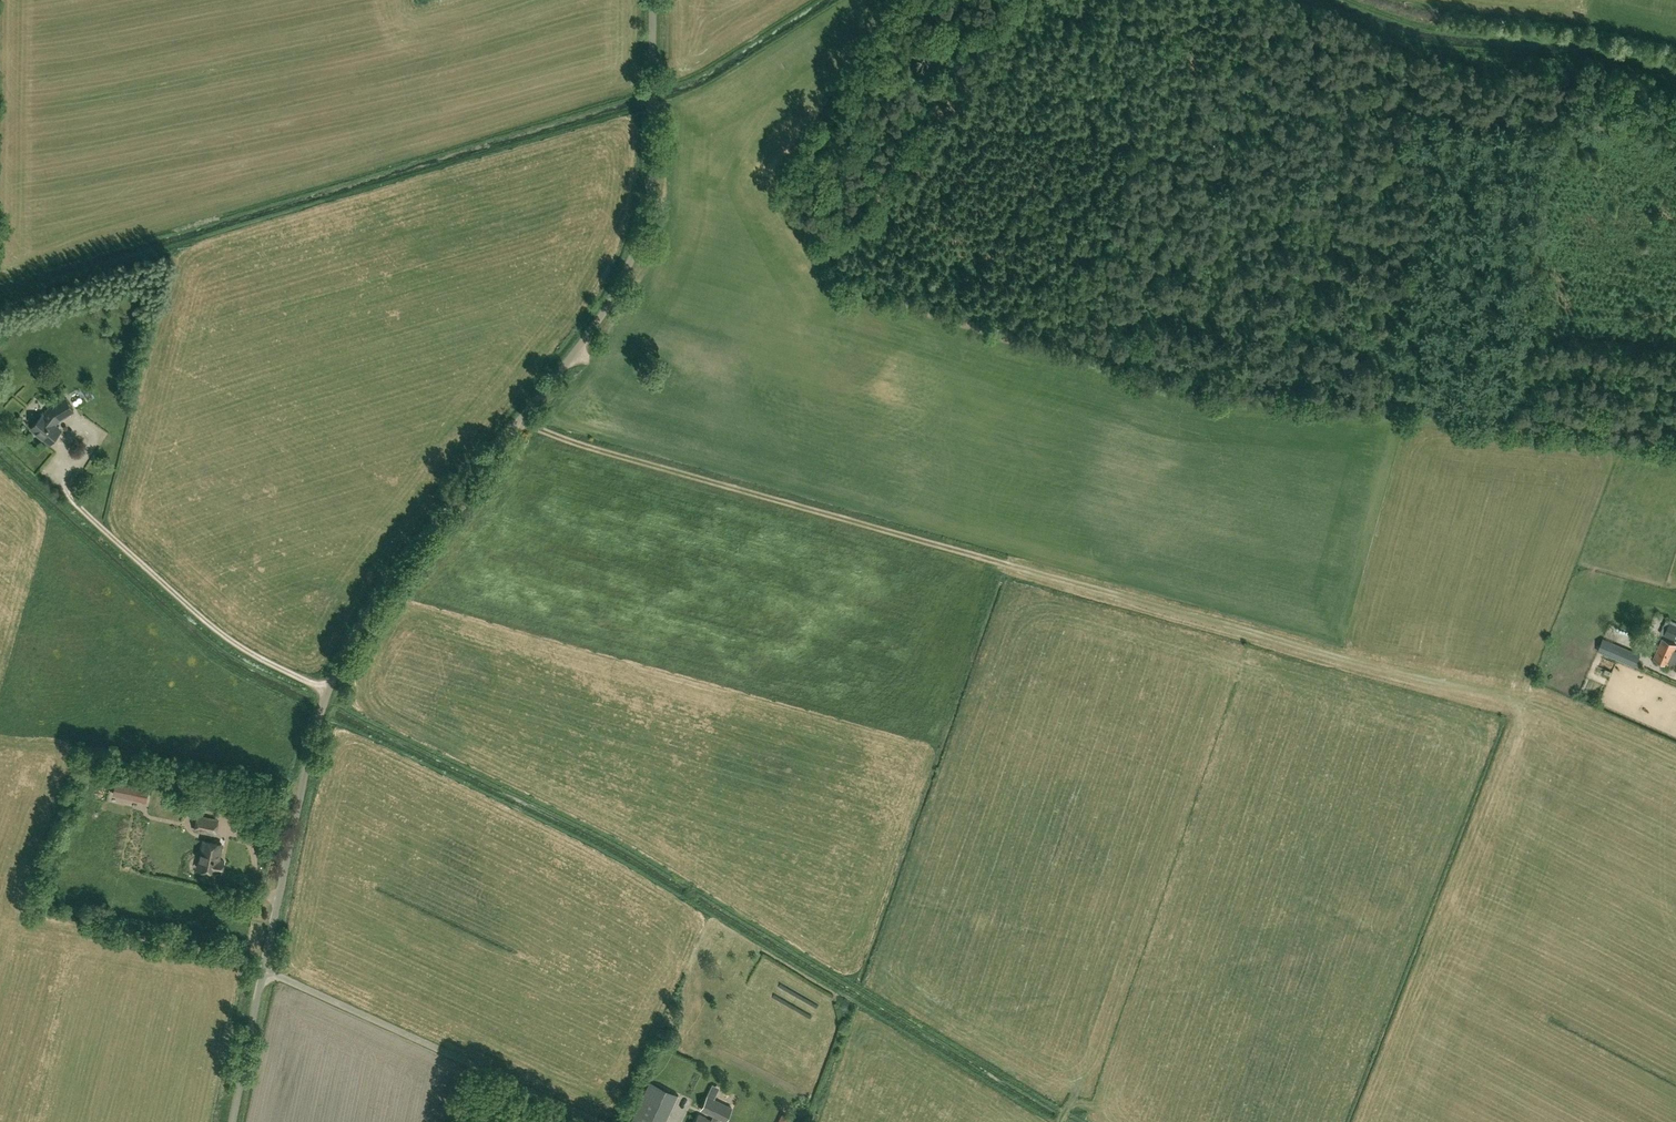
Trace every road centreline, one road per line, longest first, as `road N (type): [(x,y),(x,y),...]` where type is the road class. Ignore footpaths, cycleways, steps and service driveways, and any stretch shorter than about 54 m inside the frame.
road 1 (unclassified): [(232,1121),(328,690),(380,594),(608,309),(642,237),(653,161),(655,0)]
road 2 (track): [(328,690),(218,633),(67,493)]

